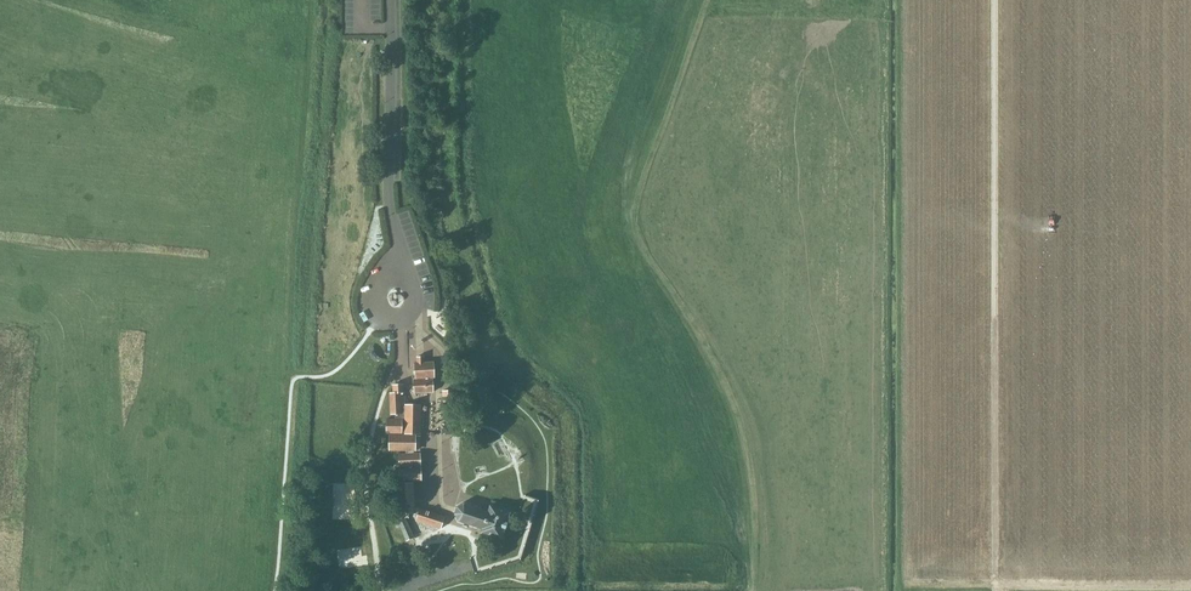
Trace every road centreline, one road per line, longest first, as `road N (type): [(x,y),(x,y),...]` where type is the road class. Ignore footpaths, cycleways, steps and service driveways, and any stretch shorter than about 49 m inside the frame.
road 1 (track): [(994,587),(995,0)]
road 2 (unclassified): [(394,275),(389,0)]
road 3 (track): [(468,260),(452,200),(452,0)]
road 4 (track): [(994,587),(1190,587)]

